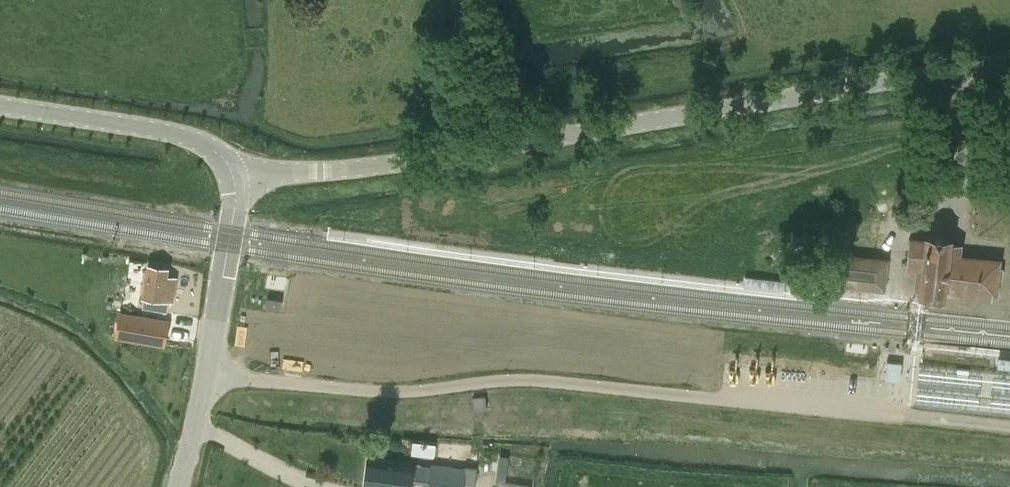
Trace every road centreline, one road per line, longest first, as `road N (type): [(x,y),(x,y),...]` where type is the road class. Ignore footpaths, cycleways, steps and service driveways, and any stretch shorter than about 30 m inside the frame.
road 1 (unclassified): [(1009,428),(517,381),(404,395),(209,372)]
road 2 (unclassified): [(233,179),(636,129),(1009,62)]
road 3 (unclassified): [(233,179),(219,155),(174,133),(0,107)]
road 4 (unclassified): [(209,372),(233,179)]

